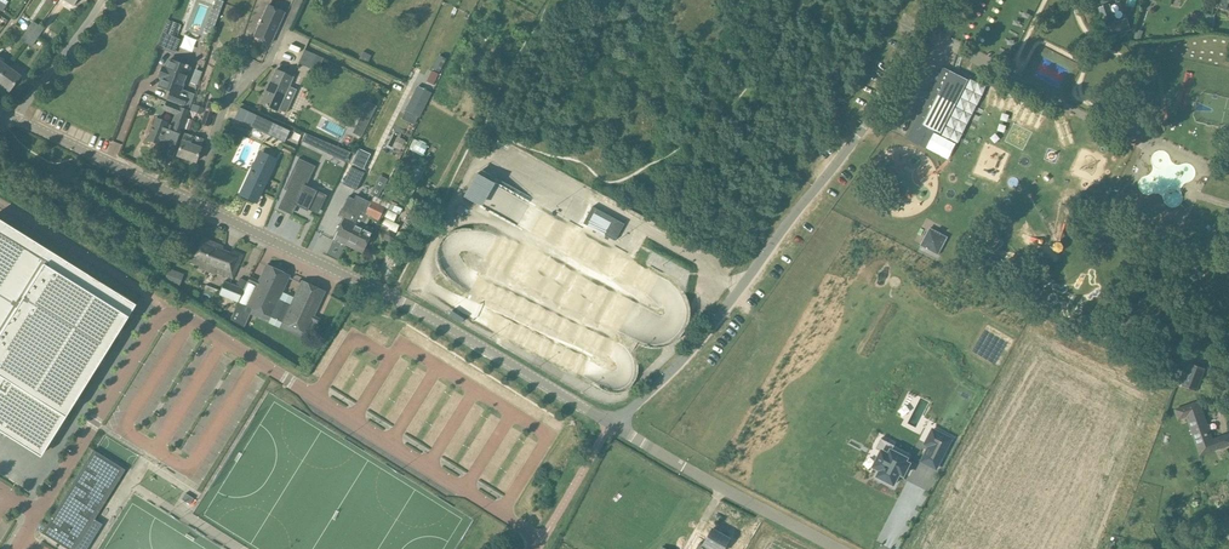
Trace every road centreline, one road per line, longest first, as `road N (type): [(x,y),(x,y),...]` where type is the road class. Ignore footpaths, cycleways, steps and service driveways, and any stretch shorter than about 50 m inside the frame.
road 1 (unclassified): [(15,548),(163,310),(521,526),(533,548)]
road 2 (residential): [(614,424),(391,296),(0,112)]
road 3 (residential): [(614,424),(684,361),(861,132),(937,0)]
road 4 (unclassified): [(838,548),(614,424)]

